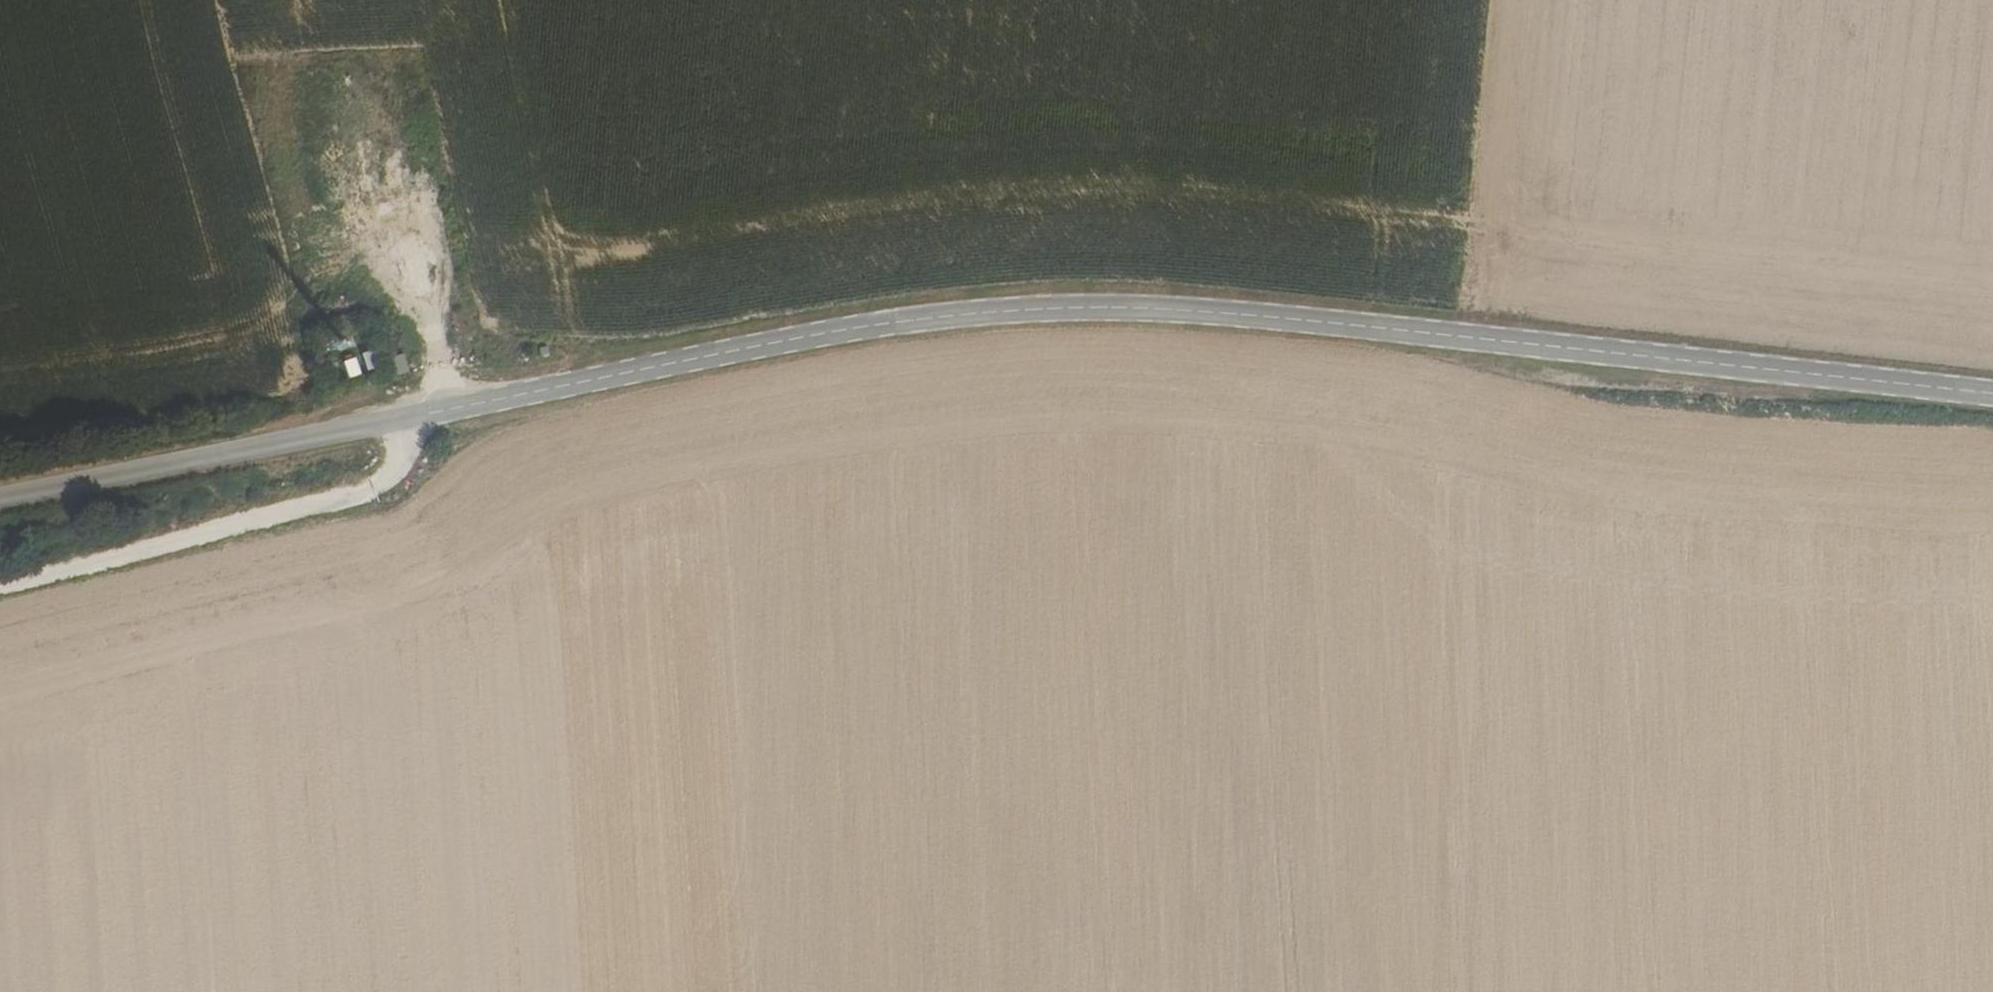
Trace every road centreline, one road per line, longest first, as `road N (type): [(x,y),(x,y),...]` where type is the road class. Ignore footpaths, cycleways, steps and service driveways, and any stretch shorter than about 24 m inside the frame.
road 1 (tertiary): [(1992,394),(1089,304),(794,340),(0,498)]
road 2 (track): [(0,590),(372,490),(401,458),(415,415)]

